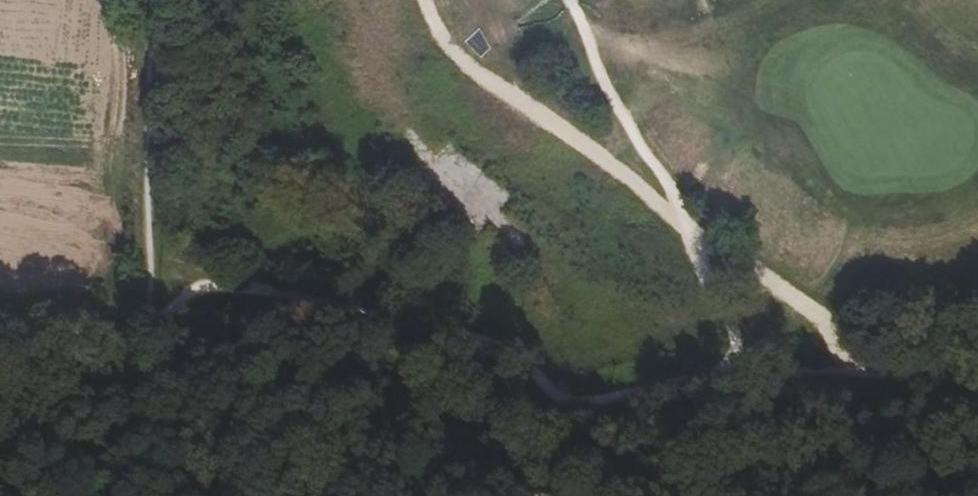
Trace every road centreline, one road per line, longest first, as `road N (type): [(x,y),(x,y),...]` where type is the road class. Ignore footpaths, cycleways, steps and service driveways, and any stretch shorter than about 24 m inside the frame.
road 1 (track): [(977,378),(622,393),(520,364),(390,312),(279,286),(210,284),(148,314)]
road 2 (track): [(423,0),(469,64),(610,156),(685,224),(813,311),(868,379)]
road 3 (track): [(148,314),(155,368),(181,397),(214,414),(320,456),(572,495)]
road 4 (track): [(148,314),(154,0)]

